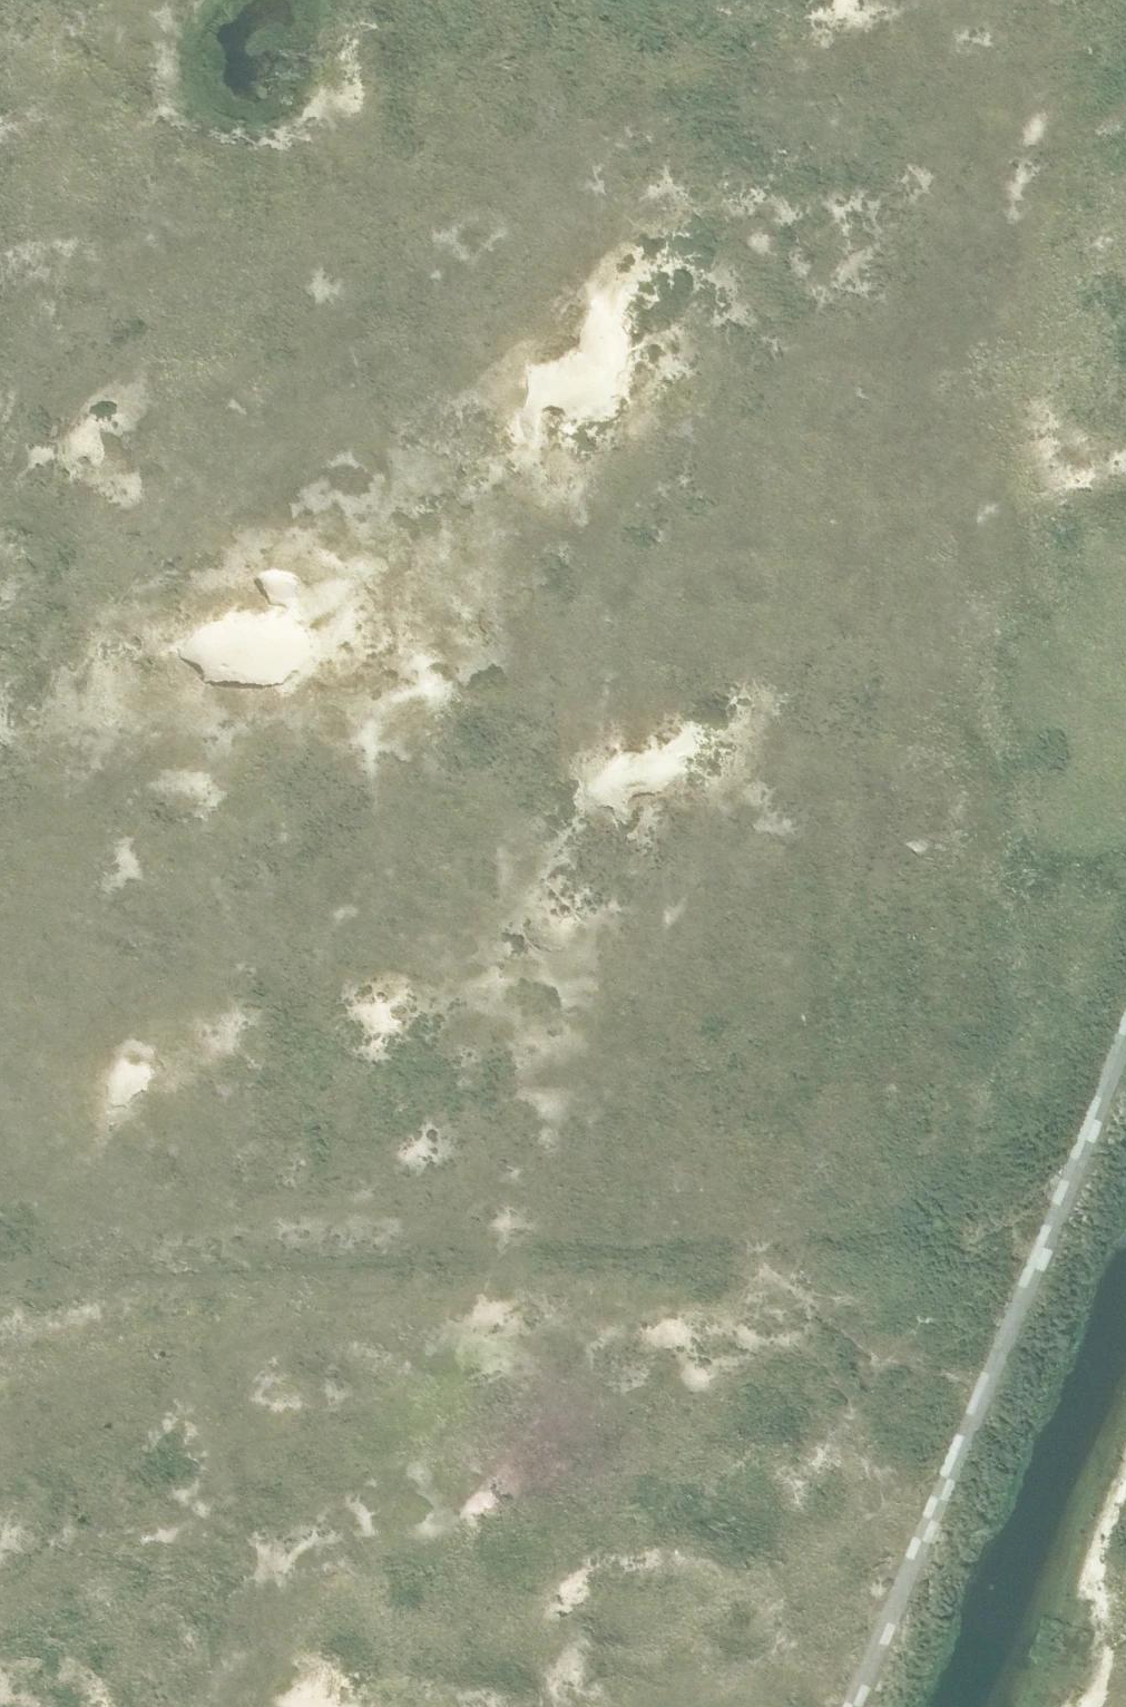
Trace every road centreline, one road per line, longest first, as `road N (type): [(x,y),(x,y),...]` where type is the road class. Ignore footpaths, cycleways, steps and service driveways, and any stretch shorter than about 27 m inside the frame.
road 1 (track): [(851,1706),(1125,1028)]
road 2 (track): [(1125,1500),(1046,1706)]

